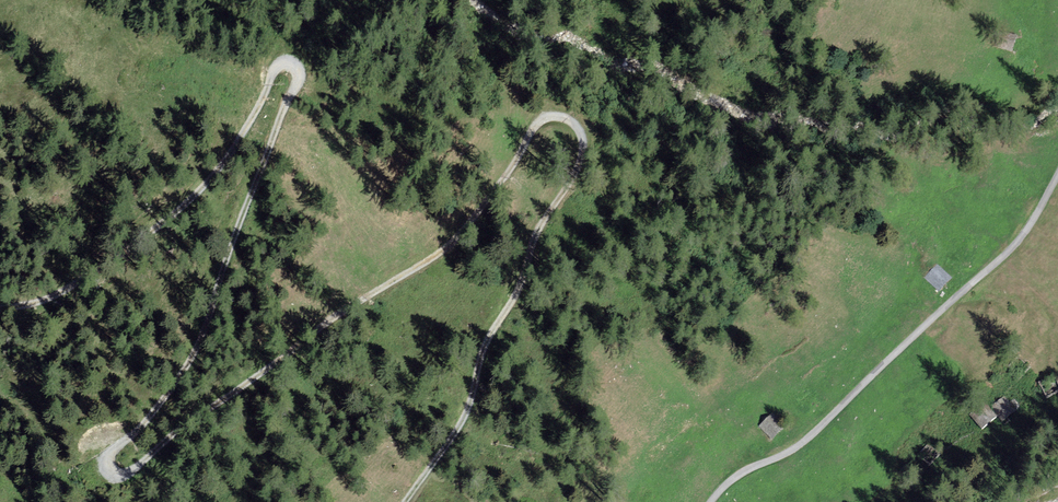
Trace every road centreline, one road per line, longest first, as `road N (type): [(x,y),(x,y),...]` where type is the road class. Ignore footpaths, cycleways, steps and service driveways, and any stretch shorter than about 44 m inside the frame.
road 1 (track): [(403,501),(457,430),(486,342),(574,178),(584,138),(565,118),(539,122),(444,249),(203,411),(131,472),(99,470),(102,441),(146,409),(189,357),(208,281),(292,62),(279,54),(265,65),(250,107),(211,170),(72,275),(0,300)]
road 2 (track): [(1057,172),(1008,251),(801,443),(727,482),(710,501)]

